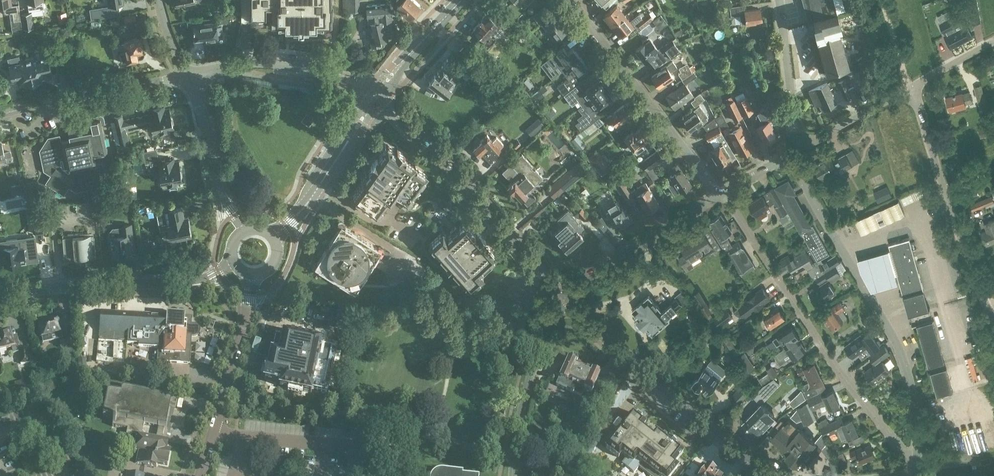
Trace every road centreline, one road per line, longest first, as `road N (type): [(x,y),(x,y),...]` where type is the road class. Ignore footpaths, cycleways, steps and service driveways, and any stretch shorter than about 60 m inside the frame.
road 1 (residential): [(915,462),(919,425),(908,372),(801,177),(796,152)]
road 2 (residential): [(722,192),(789,300),(915,462)]
road 3 (secondary): [(770,475),(563,296)]
road 4 (secondary): [(563,296),(382,99)]
road 5 (unclassified): [(993,328),(912,86)]
road 6 (residential): [(722,192),(571,0)]
road 7 (secondary): [(233,260),(184,283),(0,296)]
road 8 (residential): [(0,117),(188,76)]
road 9 (residential): [(722,192),(563,296)]
road 10 (residential): [(188,76),(268,65),(332,74),(372,93)]
road 11 (residential): [(563,296),(522,404),(513,475)]
road 12 (residential): [(250,231),(224,197),(188,76)]
road 13 (unclassified): [(253,275),(214,433)]
road 14 (residential): [(778,0),(796,152)]
road 15 (residential): [(796,152),(912,86)]

